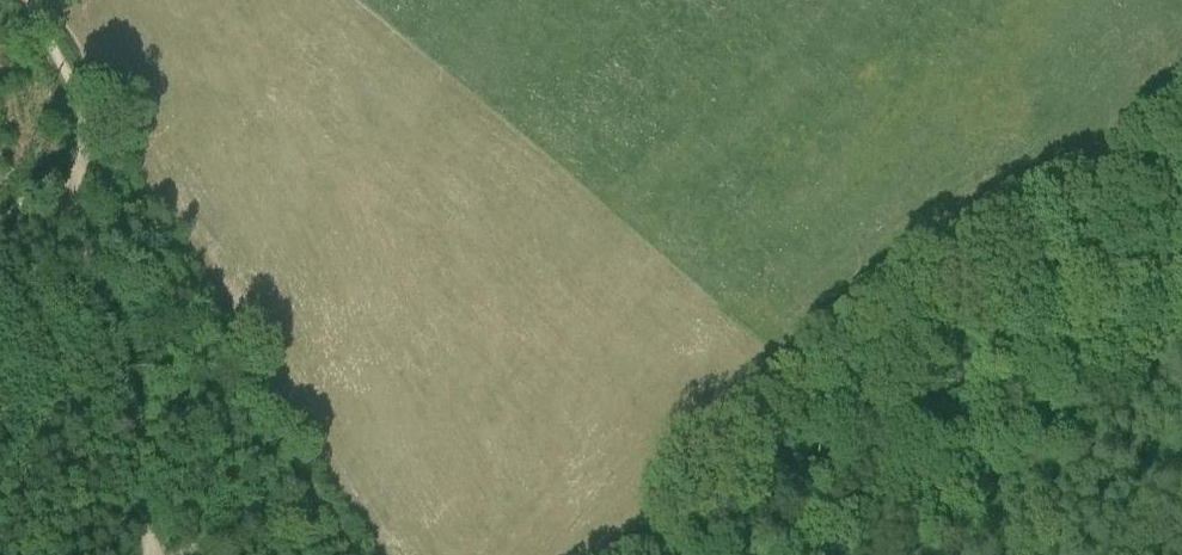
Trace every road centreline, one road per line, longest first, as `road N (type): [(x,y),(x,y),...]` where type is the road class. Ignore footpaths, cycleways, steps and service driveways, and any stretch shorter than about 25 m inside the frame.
road 1 (track): [(343,554),(303,460),(9,0)]
road 2 (track): [(0,208),(96,142),(83,273),(150,554)]
road 3 (unclassified): [(1181,260),(1104,318),(1042,391),(969,504),(957,554)]
road 4 (track): [(1042,391),(1046,365),(1181,187)]
road 5 (track): [(303,460),(204,554)]

